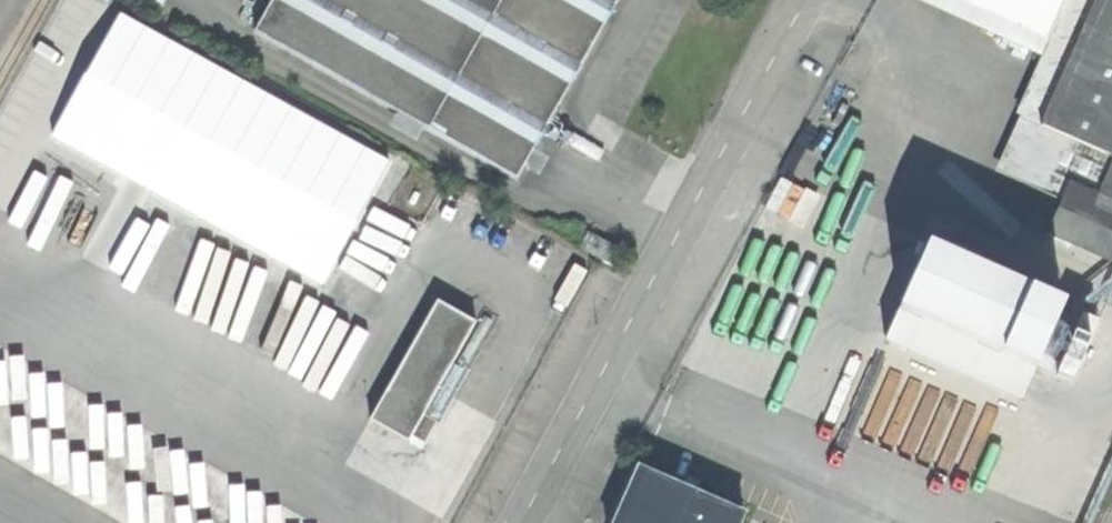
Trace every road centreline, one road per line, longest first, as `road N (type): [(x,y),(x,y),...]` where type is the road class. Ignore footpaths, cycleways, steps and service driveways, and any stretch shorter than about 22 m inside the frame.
road 1 (residential): [(523,522),(808,0)]

